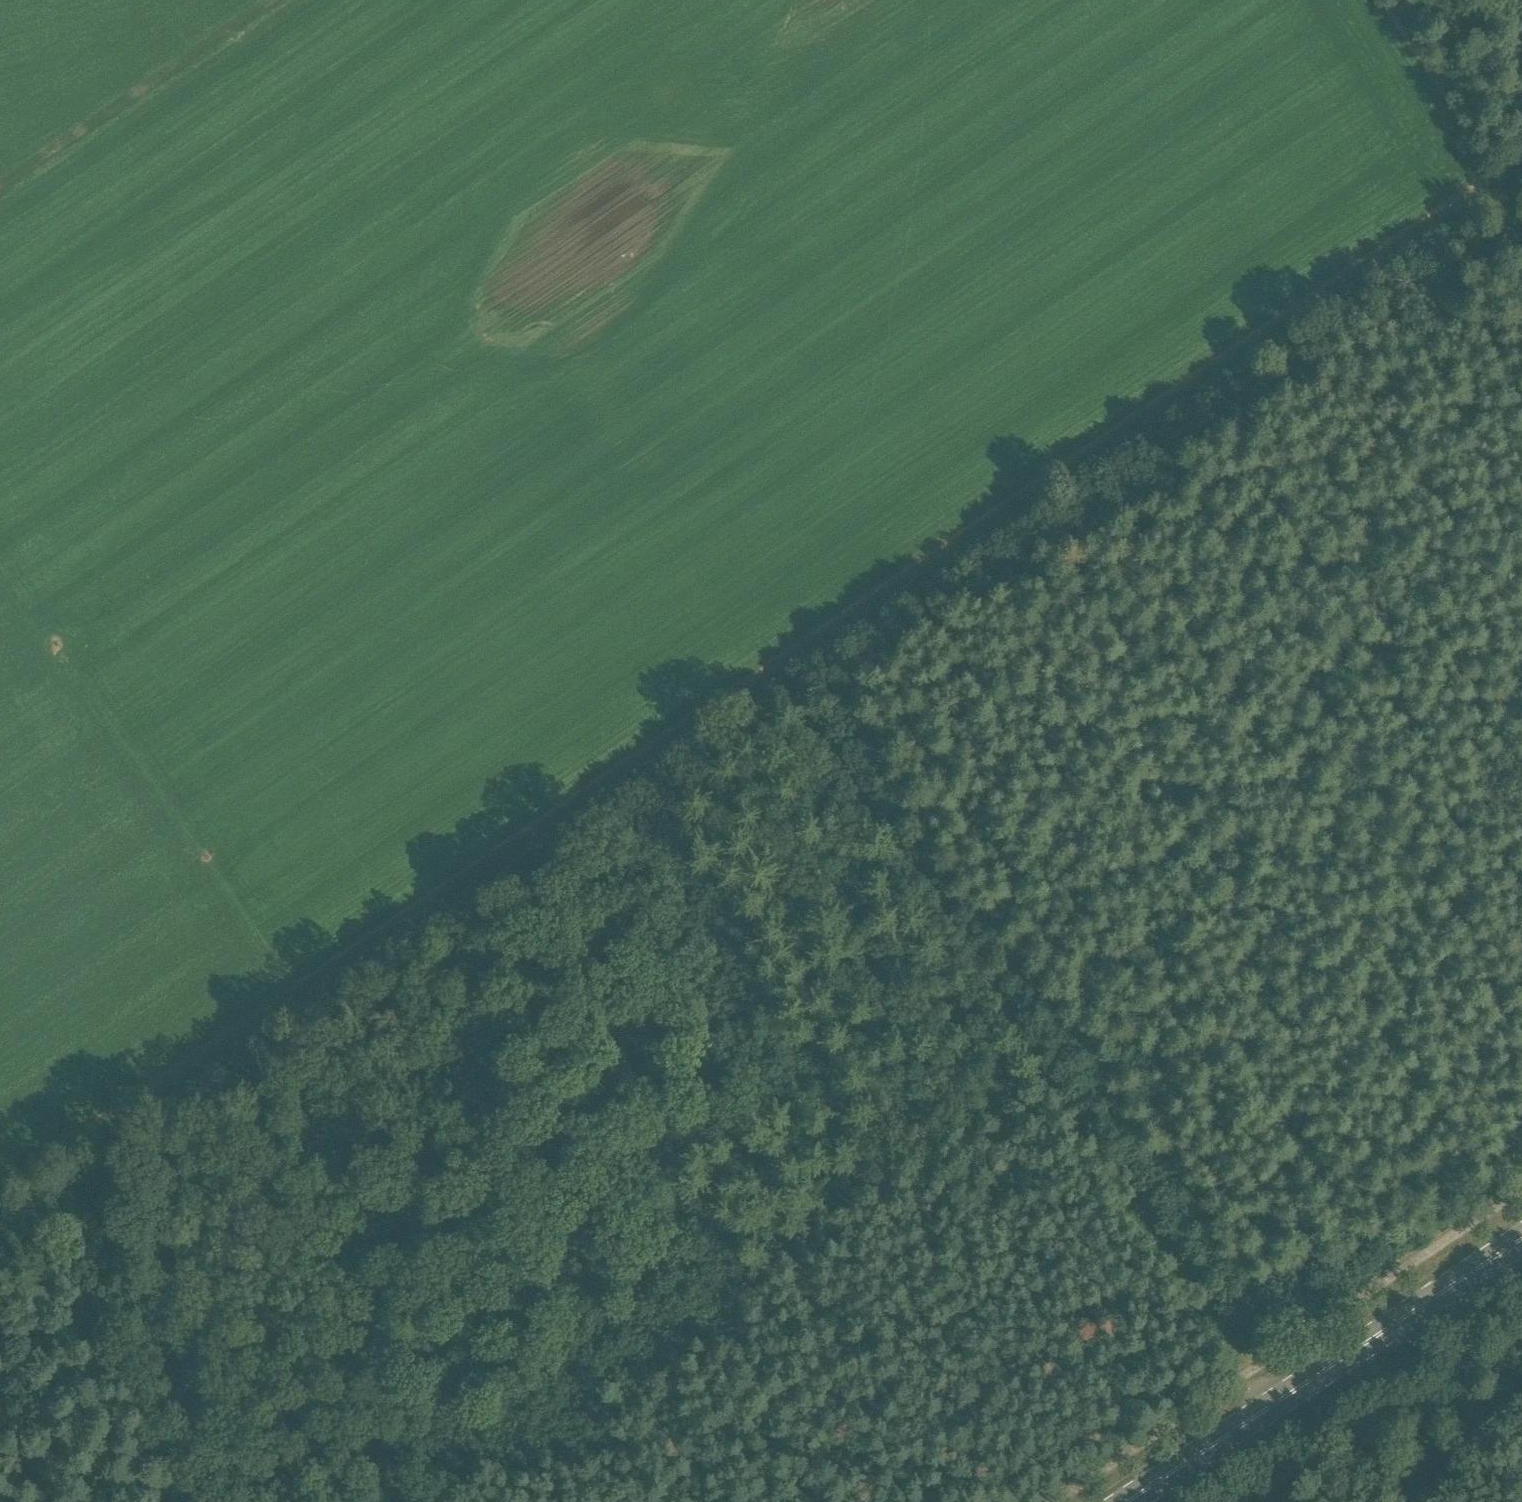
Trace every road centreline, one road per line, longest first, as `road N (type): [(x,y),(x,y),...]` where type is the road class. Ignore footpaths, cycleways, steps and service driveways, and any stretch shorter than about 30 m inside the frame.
road 1 (primary): [(1127,1501),(1521,1239)]
road 2 (track): [(0,194),(289,0)]

